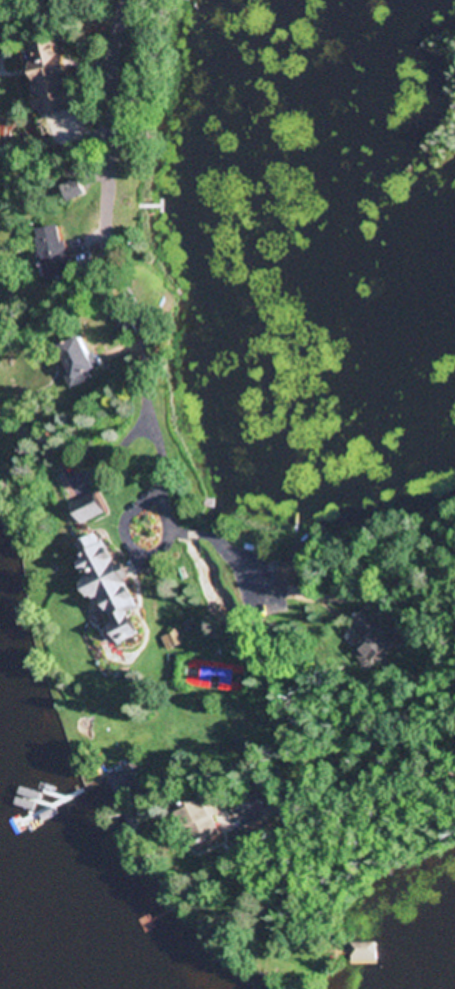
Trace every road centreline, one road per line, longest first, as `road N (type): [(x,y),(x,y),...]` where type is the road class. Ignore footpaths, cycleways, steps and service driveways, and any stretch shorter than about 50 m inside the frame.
road 1 (residential): [(454,723),(416,726),(293,703),(263,597),(228,546),(201,534)]
road 2 (residential): [(188,533),(173,527),(161,501),(161,452),(148,410),(150,316),(118,269)]
road 3 (residential): [(118,269),(119,84),(134,0)]

